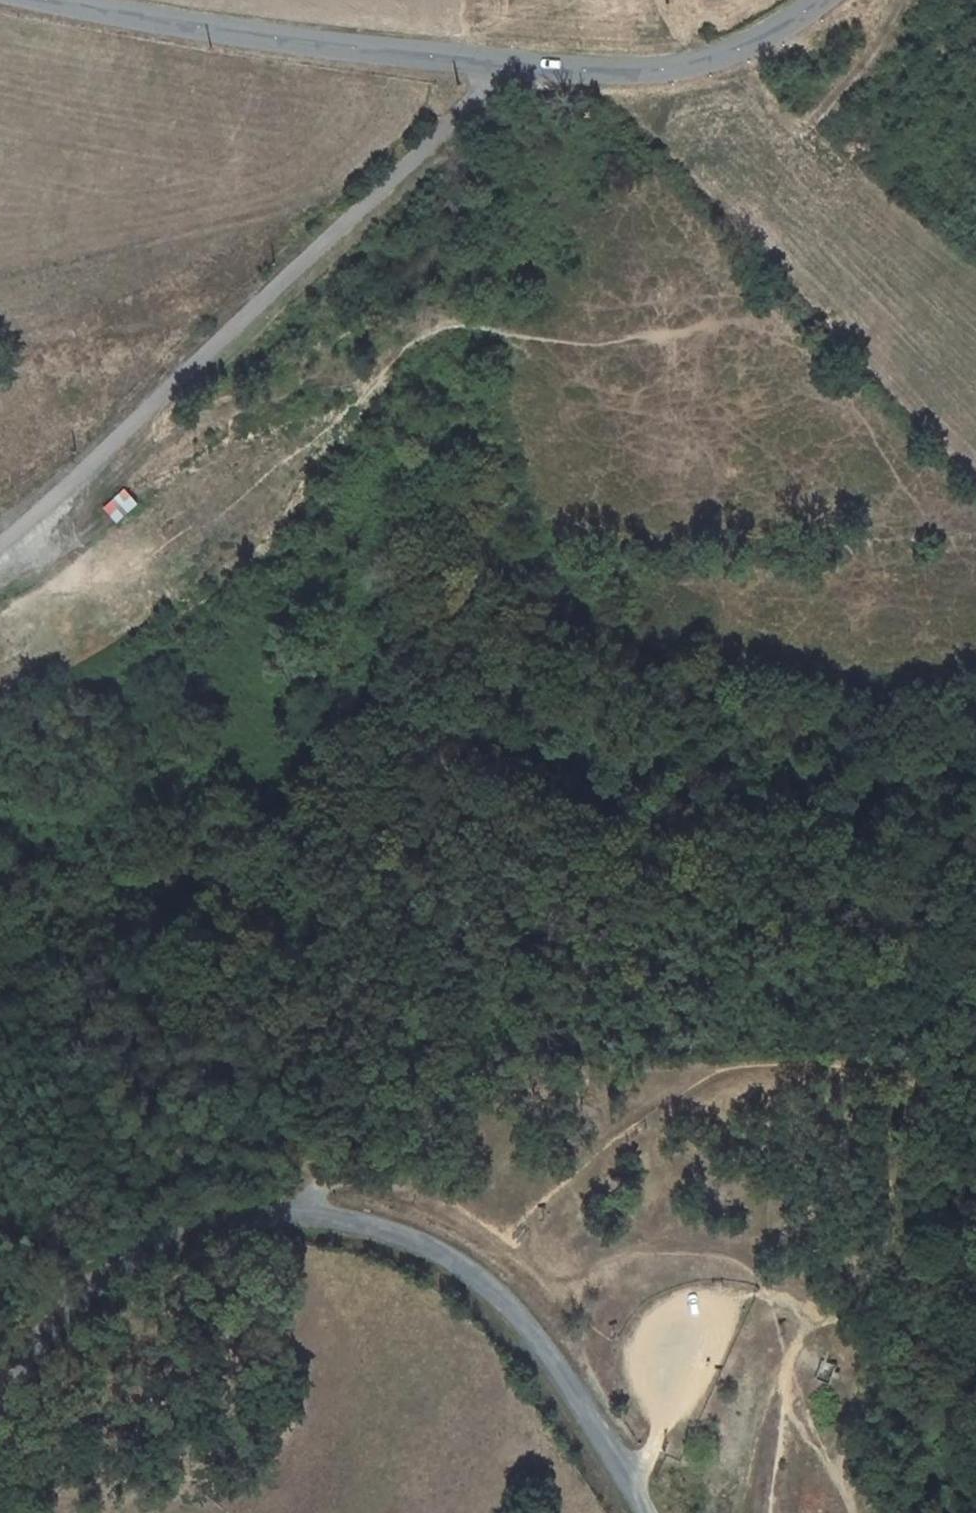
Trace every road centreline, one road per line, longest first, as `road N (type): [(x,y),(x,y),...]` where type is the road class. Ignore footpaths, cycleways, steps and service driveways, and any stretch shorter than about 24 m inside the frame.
road 1 (unclassified): [(0,1395),(24,1353),(153,1245),(276,1212),(361,1220),(429,1246),(542,1343),(649,1512)]
road 2 (tertiary): [(813,0),(745,44),(647,74),(563,76),(217,37),(52,0)]
road 3 (track): [(480,67),(460,108),(71,479),(0,536)]

